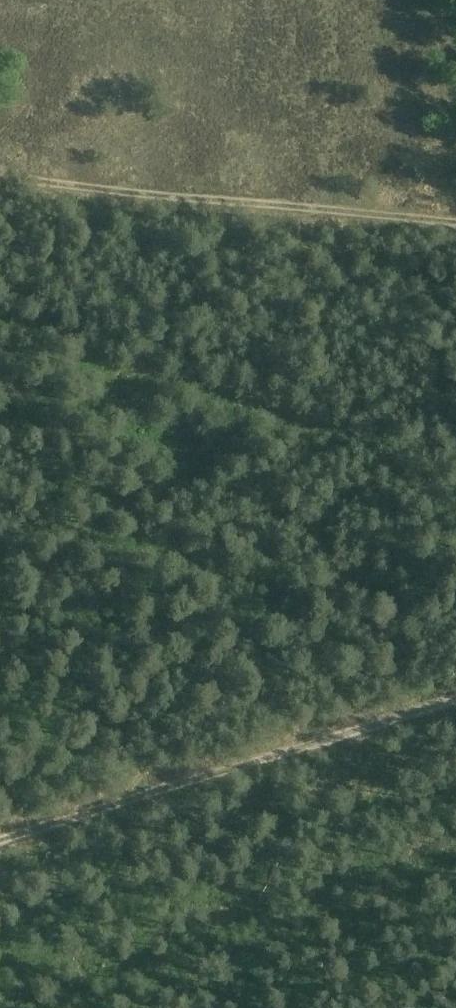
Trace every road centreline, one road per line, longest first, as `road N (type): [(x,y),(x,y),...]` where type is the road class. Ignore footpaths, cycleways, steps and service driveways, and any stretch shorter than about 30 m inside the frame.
road 1 (track): [(455,699),(0,839)]
road 2 (track): [(0,187),(455,230)]

